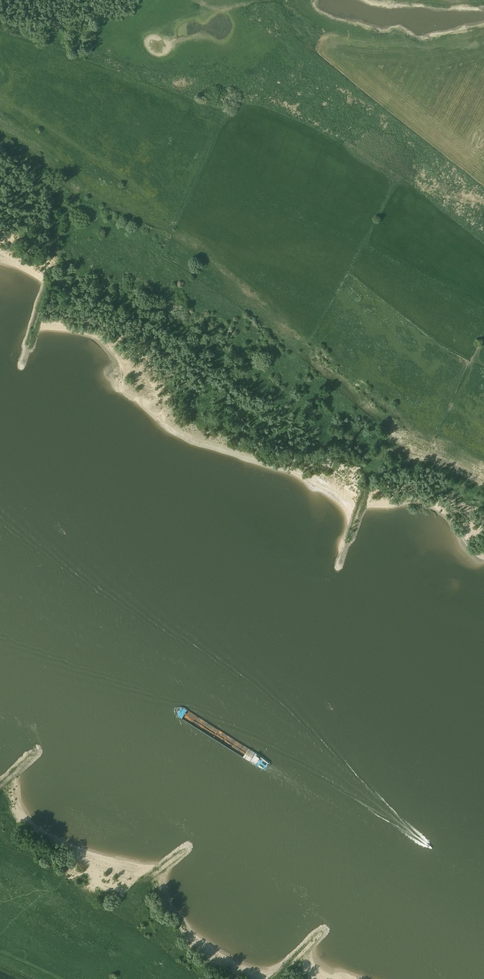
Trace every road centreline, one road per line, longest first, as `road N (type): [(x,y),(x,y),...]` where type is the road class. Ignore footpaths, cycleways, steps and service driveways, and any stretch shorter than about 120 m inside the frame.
road 1 (track): [(0,100),(92,187),(233,245),(355,271),(483,367)]

